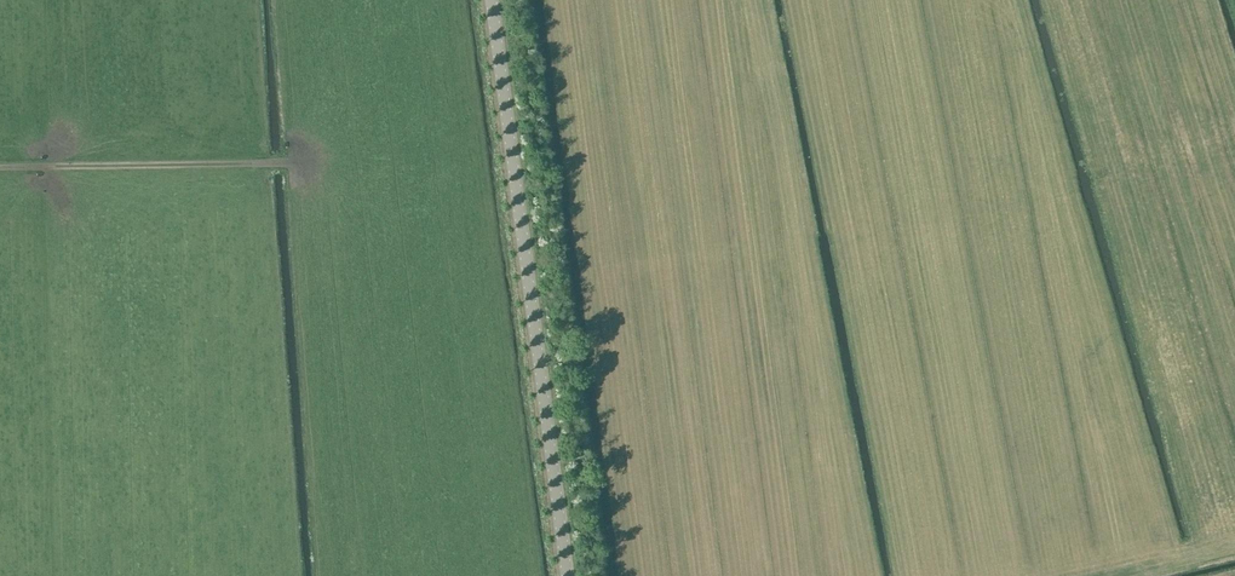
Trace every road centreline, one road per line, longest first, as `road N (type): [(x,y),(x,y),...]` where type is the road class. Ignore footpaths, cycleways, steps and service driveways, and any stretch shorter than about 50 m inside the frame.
road 1 (tertiary): [(564,575),(489,0)]

